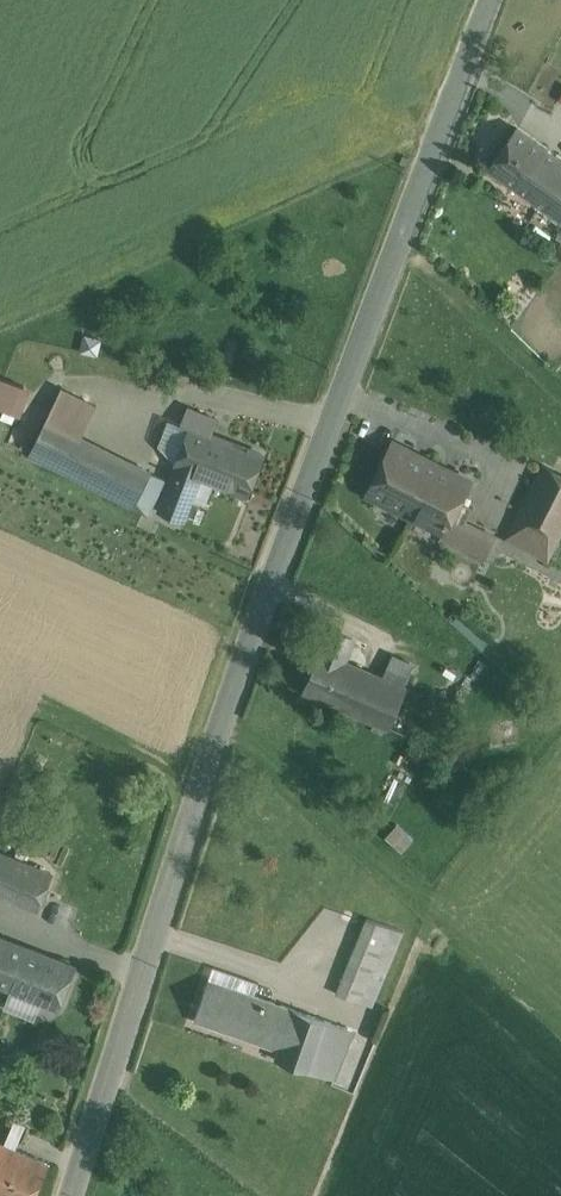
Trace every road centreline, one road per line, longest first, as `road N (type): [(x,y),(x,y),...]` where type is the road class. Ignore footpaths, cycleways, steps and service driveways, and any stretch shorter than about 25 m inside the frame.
road 1 (tertiary): [(489,0),(210,736),(70,1195)]

